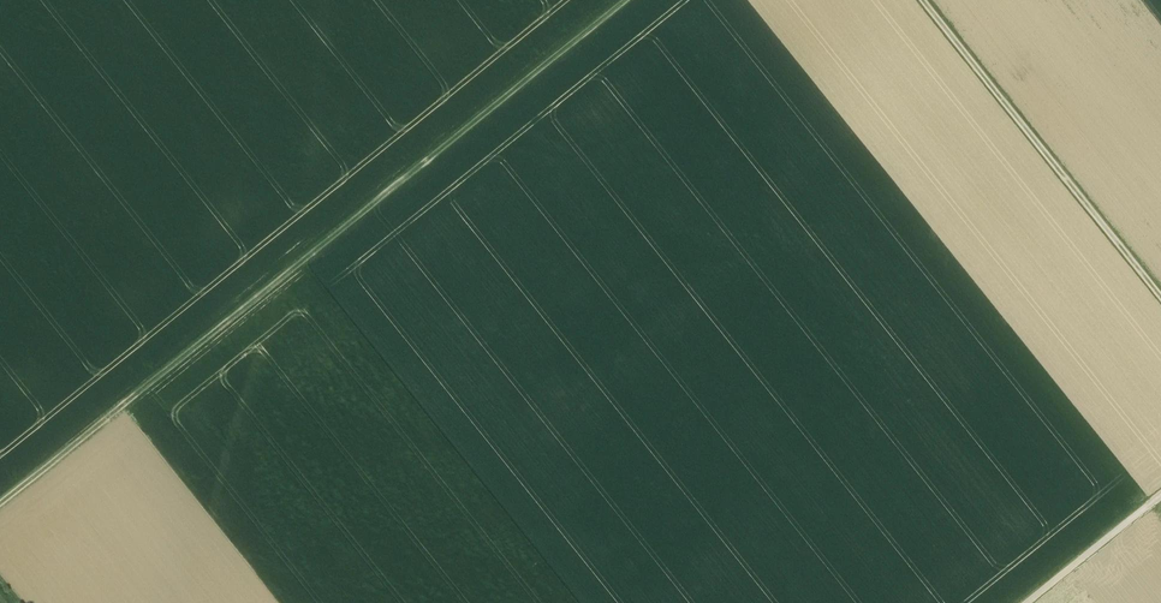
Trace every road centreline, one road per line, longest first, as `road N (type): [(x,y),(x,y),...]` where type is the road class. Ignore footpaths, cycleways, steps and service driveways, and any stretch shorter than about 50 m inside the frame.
road 1 (track): [(627,0),(233,318)]
road 2 (track): [(1160,300),(921,0)]
road 3 (track): [(0,504),(233,318)]
road 4 (track): [(1160,496),(1028,602)]

